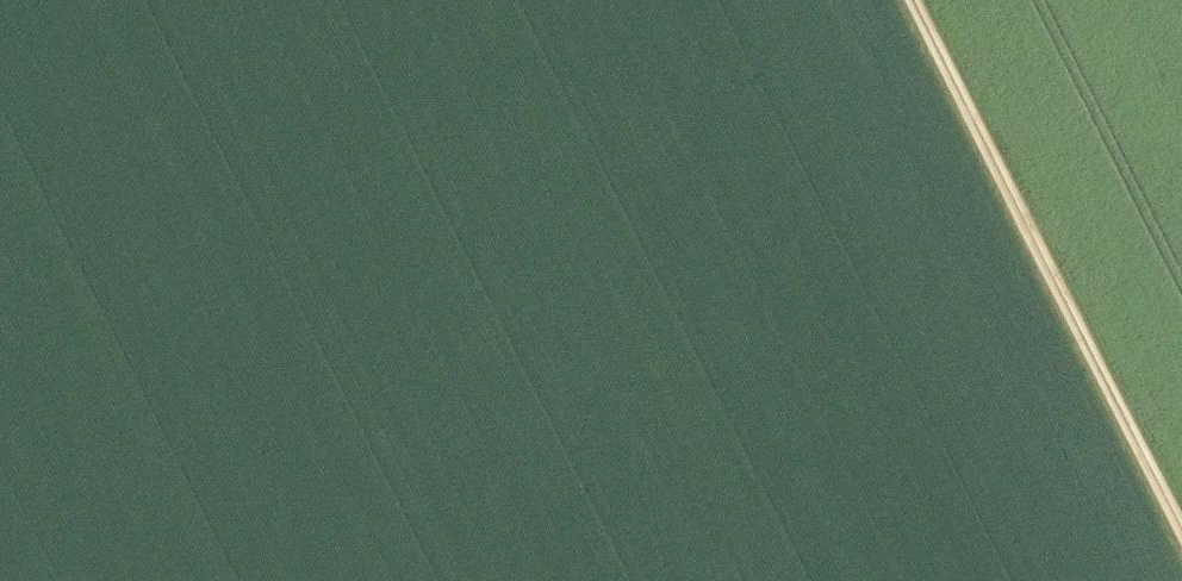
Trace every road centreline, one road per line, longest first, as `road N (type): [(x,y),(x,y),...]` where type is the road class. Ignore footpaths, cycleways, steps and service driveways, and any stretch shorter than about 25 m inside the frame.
road 1 (track): [(1181,534),(912,0)]

